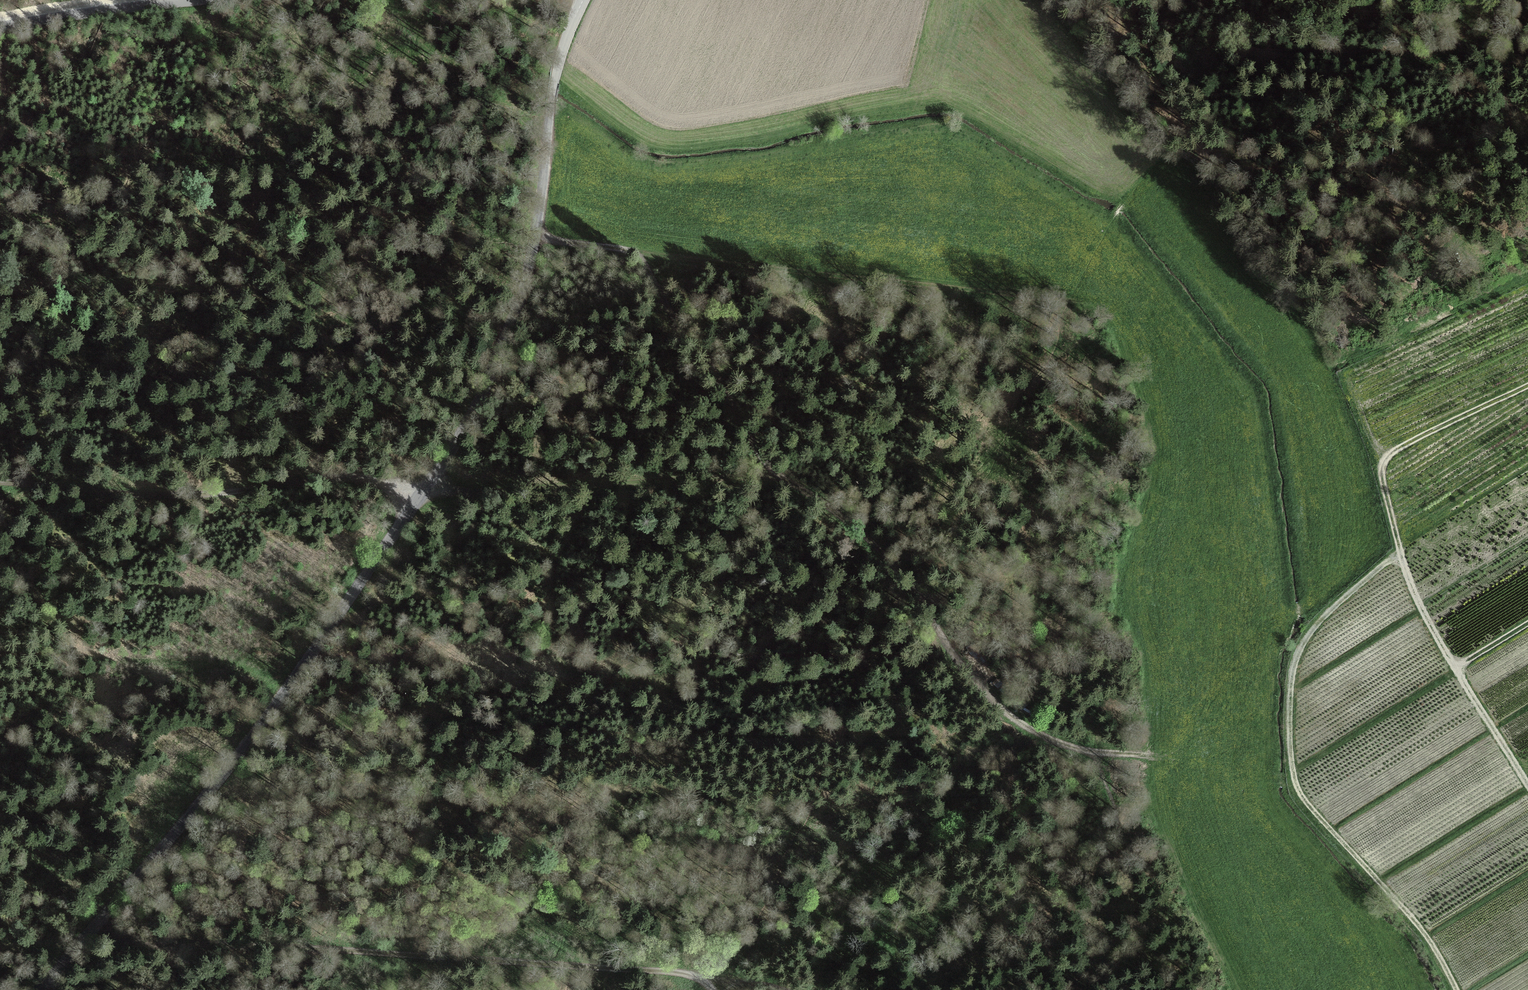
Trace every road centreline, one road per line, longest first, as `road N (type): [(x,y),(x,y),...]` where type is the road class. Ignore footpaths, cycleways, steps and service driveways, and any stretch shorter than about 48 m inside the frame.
road 1 (tertiary): [(45,989),(290,685),(469,419),(522,289),(554,80),(583,0)]
road 2 (track): [(423,495),(772,479),(849,519),(898,568),(1005,714),(1110,758),(1188,749)]
road 3 (track): [(782,989),(620,969),(131,939),(101,925)]
road 4 (track): [(533,239),(1014,293),(1071,289),(1081,273)]
road 5 (track): [(1455,989),(1433,945),(1315,811),(1298,779),(1297,661),(1320,620),(1398,554)]
road 6 (track): [(1527,785),(1424,612),(1398,554),(1381,461),(1393,447),(1527,385)]
road 7 (track): [(423,495),(349,478),(159,497),(0,480)]
road 8 (track): [(636,249),(772,479)]
road 9 (unclassified): [(0,27),(160,0)]
road 10 (track): [(1495,0),(1510,127)]

